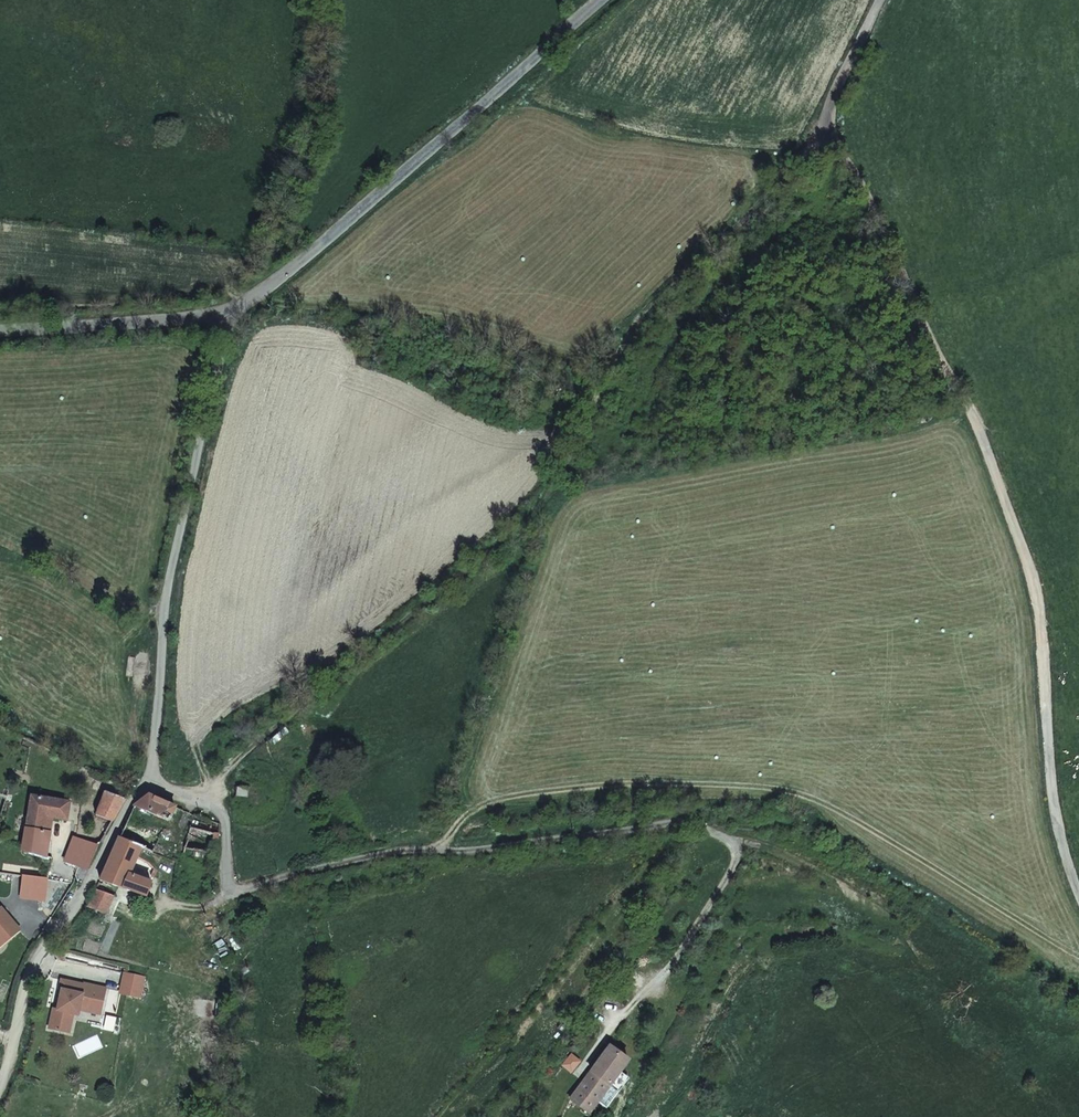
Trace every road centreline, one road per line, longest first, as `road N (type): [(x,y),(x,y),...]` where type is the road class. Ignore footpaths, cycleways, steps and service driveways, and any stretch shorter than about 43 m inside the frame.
road 1 (track): [(1078,895),(1053,793),(1037,595),(970,398),(854,169),(827,132)]
road 2 (residential): [(152,781),(221,815),(227,895),(400,851),(474,850),(654,823),(727,833)]
road 3 (unclassified): [(226,314),(283,274),(601,0)]
road 4 (unclassified): [(226,314),(164,612),(152,781)]
road 5 (unclassified): [(152,781),(131,800),(75,907),(39,956),(0,1085)]
road 6 (unclassified): [(0,332),(226,314)]
road 7 (track): [(827,132),(828,109),(881,0)]

